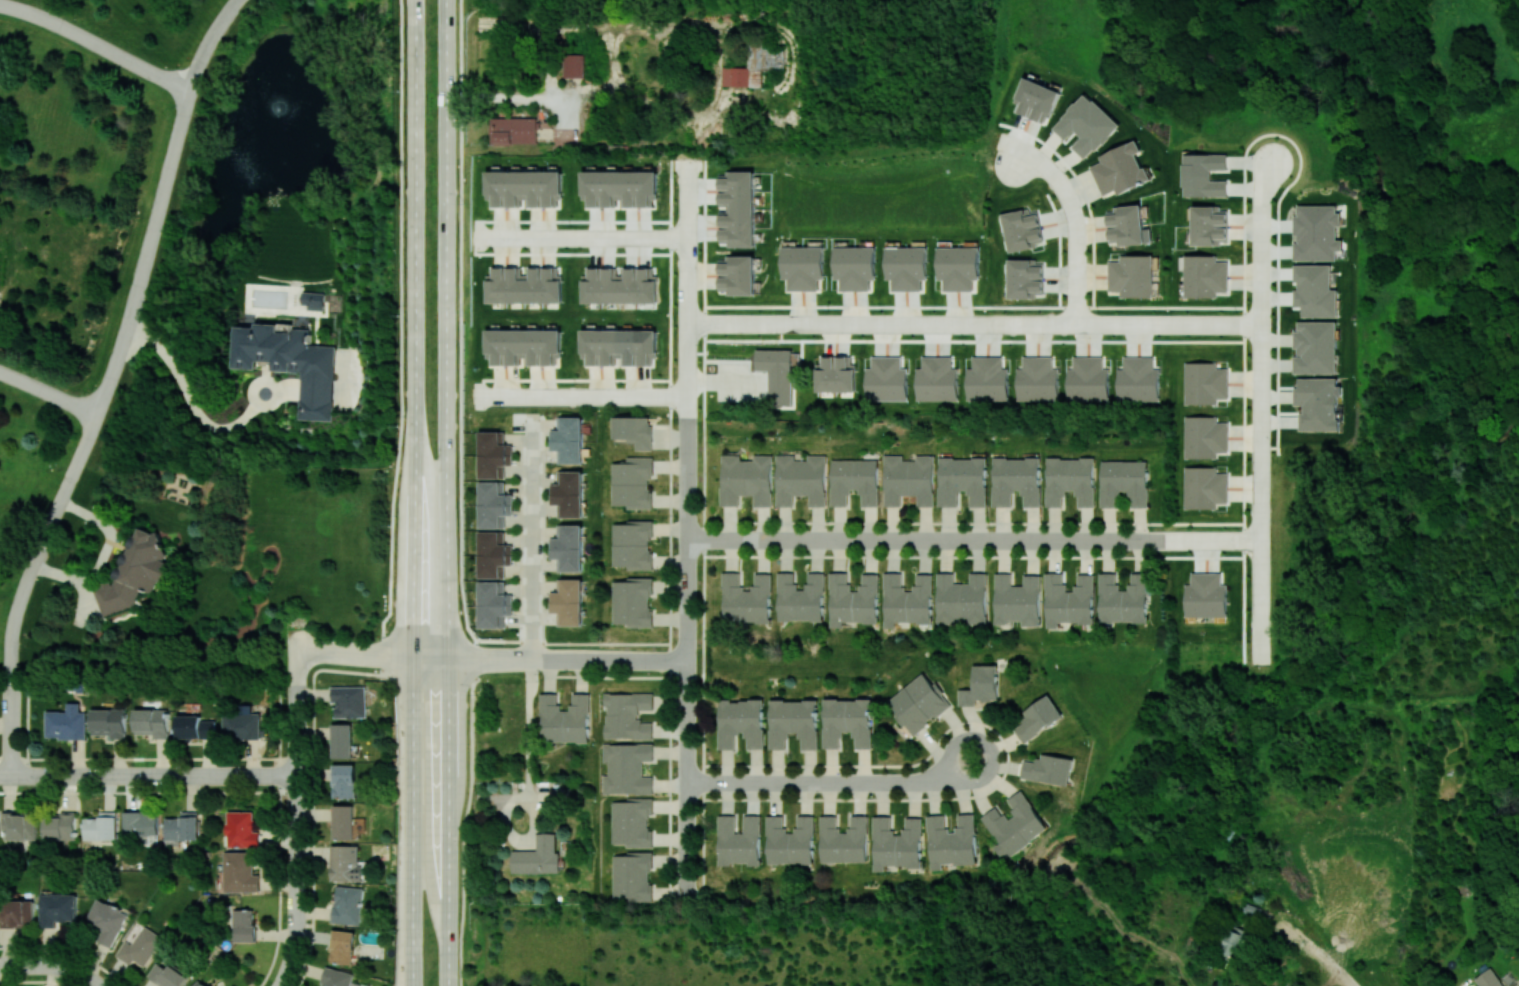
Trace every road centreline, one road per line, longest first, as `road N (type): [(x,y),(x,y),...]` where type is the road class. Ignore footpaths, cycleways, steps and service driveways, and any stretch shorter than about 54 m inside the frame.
road 1 (secondary): [(416,0),(411,985)]
road 2 (secondary): [(448,985),(448,0)]
road 3 (residential): [(187,89),(122,339),(16,611),(12,775)]
road 4 (residential): [(688,539),(1261,538)]
road 5 (residential): [(688,321),(985,321)]
road 6 (residential): [(0,775),(296,776)]
road 7 (residential): [(688,783),(907,782),(936,779),(973,760)]
road 8 (residential): [(1261,443),(1261,206),(1273,159)]
road 9 (residential): [(1011,321),(1261,321)]
road 10 (residential): [(688,409),(689,170)]
road 11 (residential): [(1015,161),(942,137),(913,116),(893,76),(874,0)]
road 12 (residential): [(532,427),(533,659)]
road 13 (residential): [(473,236),(688,236)]
road 14 (residential): [(297,894),(295,683)]
road 15 (residential): [(480,393),(688,394)]
road 16 (residential): [(0,6),(187,89)]
road 17 (residential): [(893,76),(857,83),(690,81)]
road 18 (residential): [(688,634),(688,434)]
road 19 (residential): [(1058,179),(1075,219),(1077,321)]

